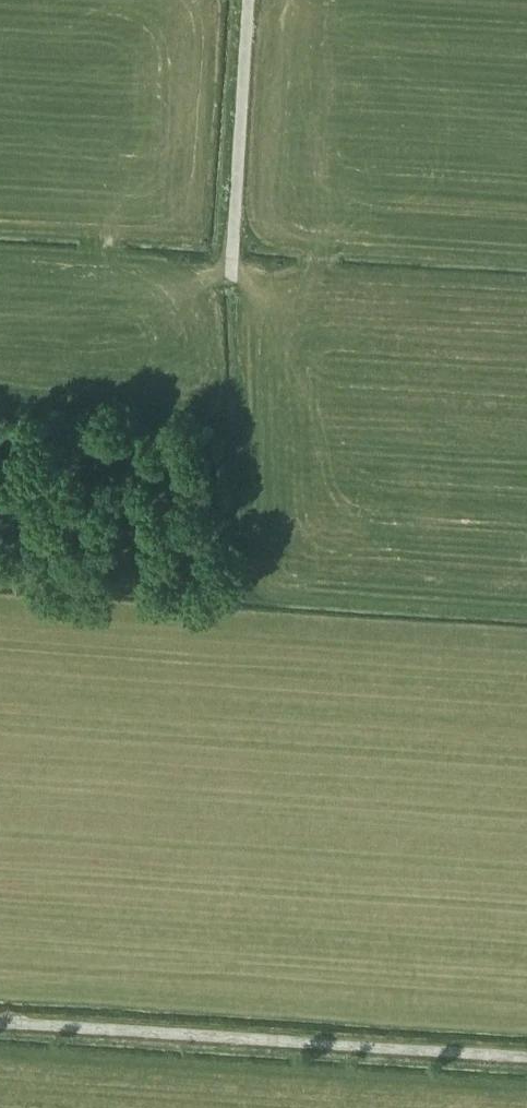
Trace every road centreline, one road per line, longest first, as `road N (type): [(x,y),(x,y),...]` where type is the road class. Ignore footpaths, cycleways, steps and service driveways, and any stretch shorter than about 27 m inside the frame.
road 1 (track): [(526,1052),(0,1019)]

